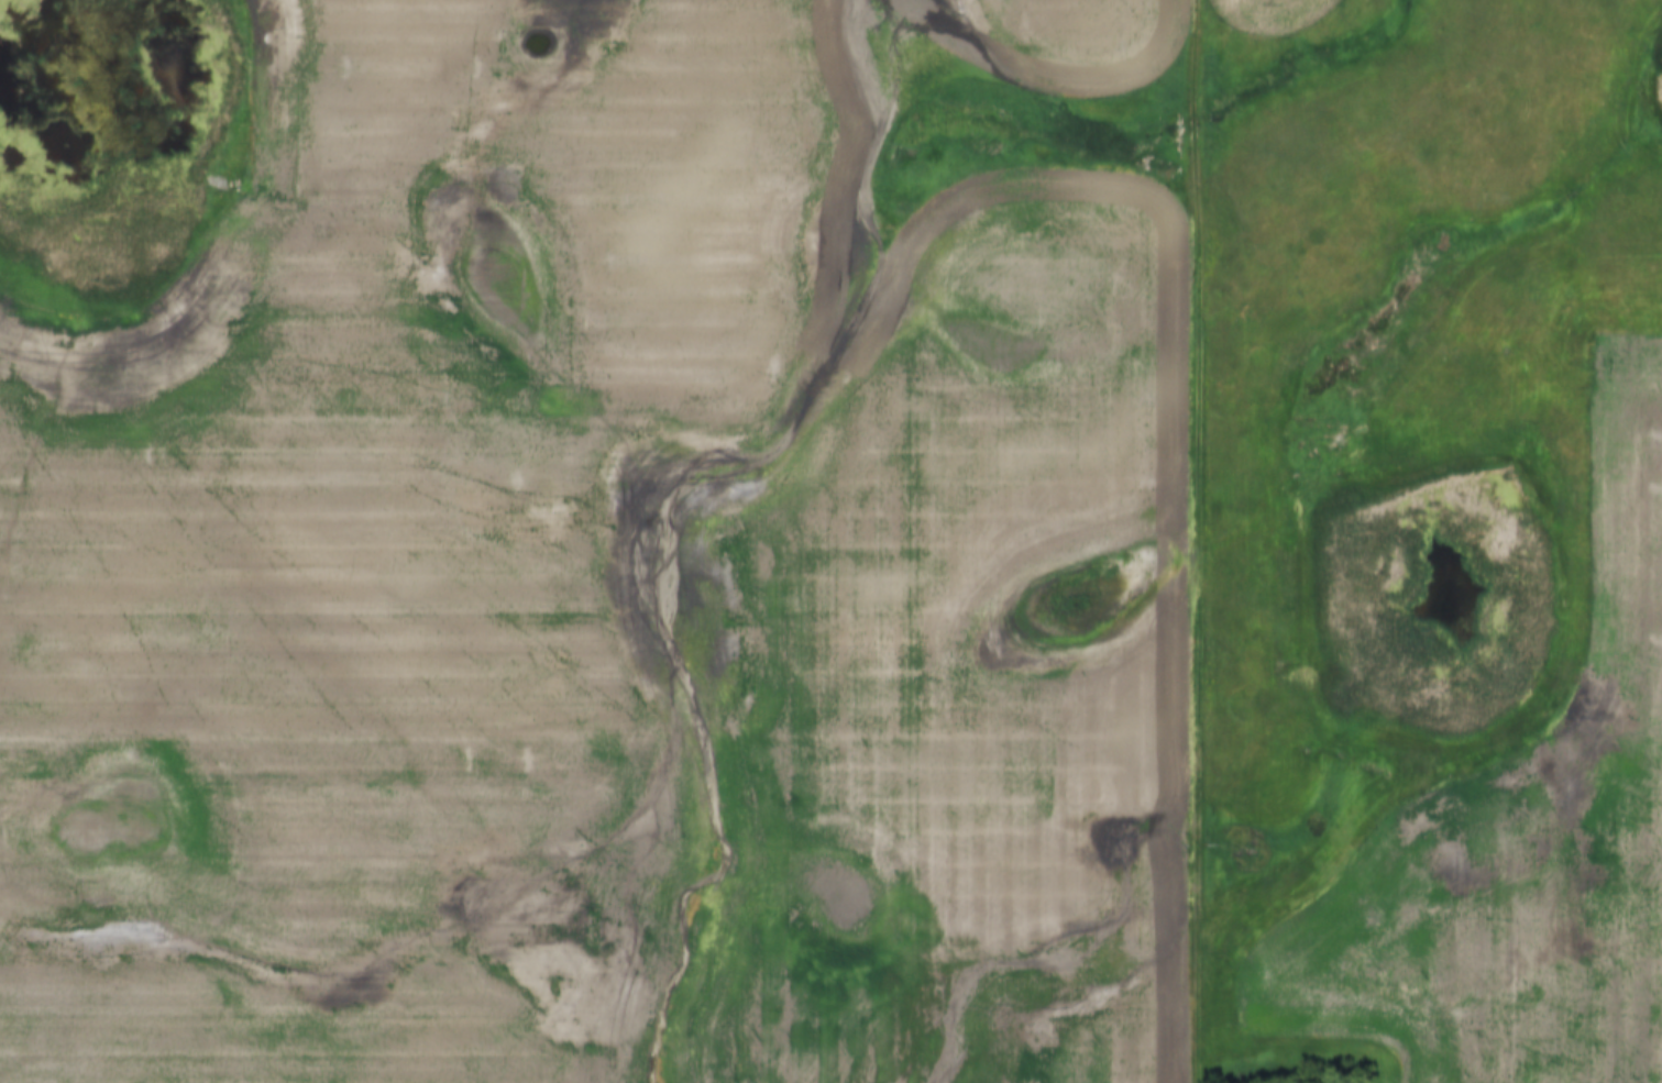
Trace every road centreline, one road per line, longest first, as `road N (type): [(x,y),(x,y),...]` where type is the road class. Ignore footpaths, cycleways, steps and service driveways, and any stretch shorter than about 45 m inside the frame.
road 1 (track): [(1190,1082),(1201,733)]

